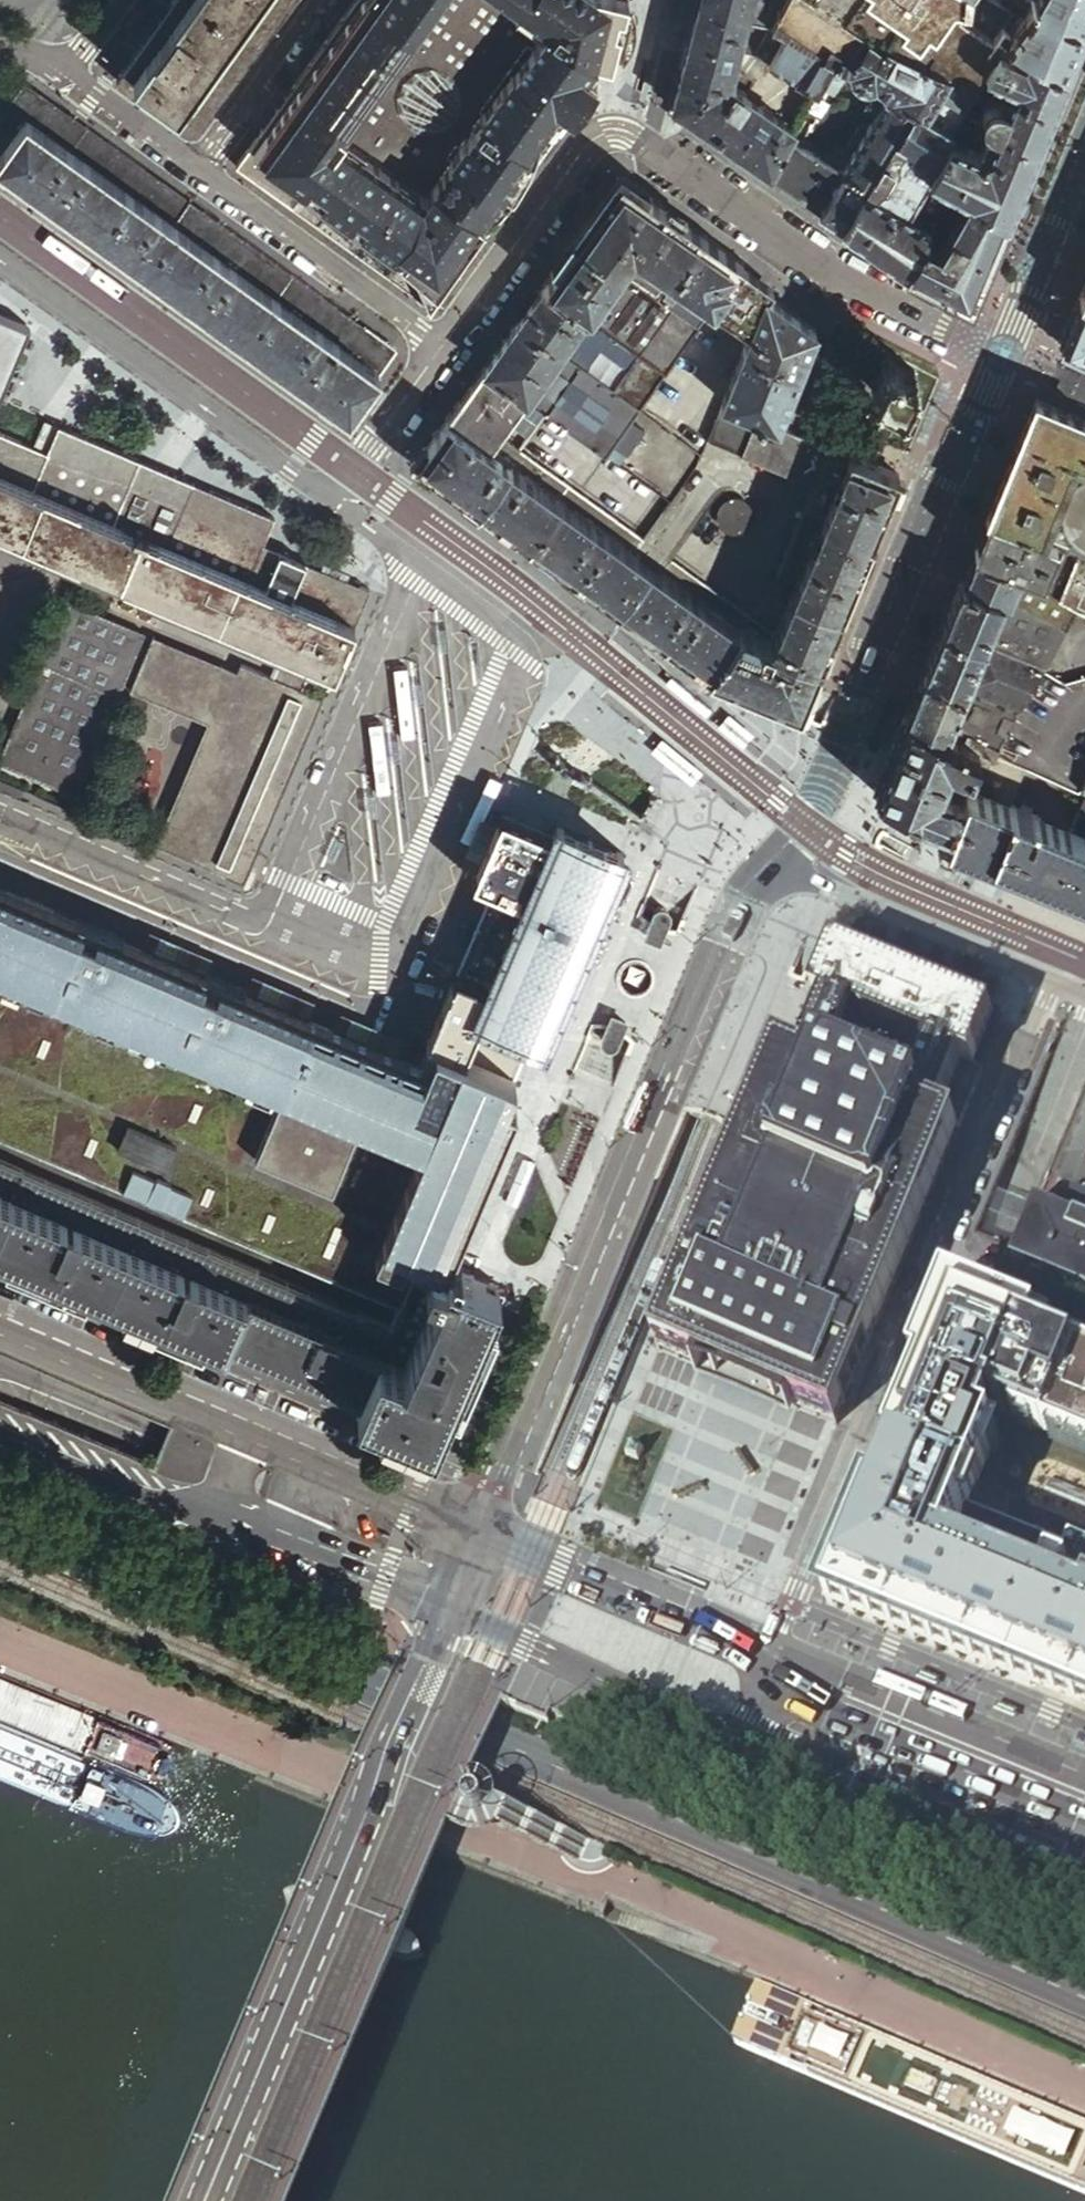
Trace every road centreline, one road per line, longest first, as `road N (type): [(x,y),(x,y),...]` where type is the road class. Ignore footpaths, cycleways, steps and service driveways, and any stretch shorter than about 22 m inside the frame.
road 1 (primary): [(1084,1904),(667,1734),(501,1611),(384,1544),(0,1377)]
road 2 (primary): [(0,1519),(1084,1995)]
road 3 (unclassified): [(0,810),(262,919),(416,559),(335,500)]
road 4 (residential): [(778,853),(734,924),(481,1530)]
road 5 (residential): [(769,1650),(1054,981)]
road 6 (secondary): [(451,1609),(393,1759),(375,1826),(222,2200)]
road 7 (residential): [(1008,351),(803,821)]
road 8 (residential): [(621,132),(843,277),(1008,351)]
road 9 (unclassified): [(335,500),(0,256)]
road 10 (primary): [(746,1745),(1084,1886)]
road 11 (primary): [(1084,1820),(832,1717),(784,1667)]
road 12 (primary): [(451,1609),(746,1745)]
road 13 (primary): [(769,1650),(481,1530)]
road 14 (residential): [(778,853),(829,888),(1054,981)]
road 15 (residential): [(445,344),(199,165)]
road 16 (residential): [(621,132),(584,149),(445,344)]
road 17 (primary): [(257,1436),(0,1327)]
road 18 (primary): [(0,1430),(219,1517)]
road 19 (residential): [(1084,157),(1008,351)]
road 20 (residential): [(313,0),(199,165)]
road 21 (residential): [(445,344),(335,500)]
road 22 (primary): [(289,1545),(451,1609)]
road 23 (primary): [(481,1530),(323,1463)]
road 24 (residential): [(199,165),(64,76)]

